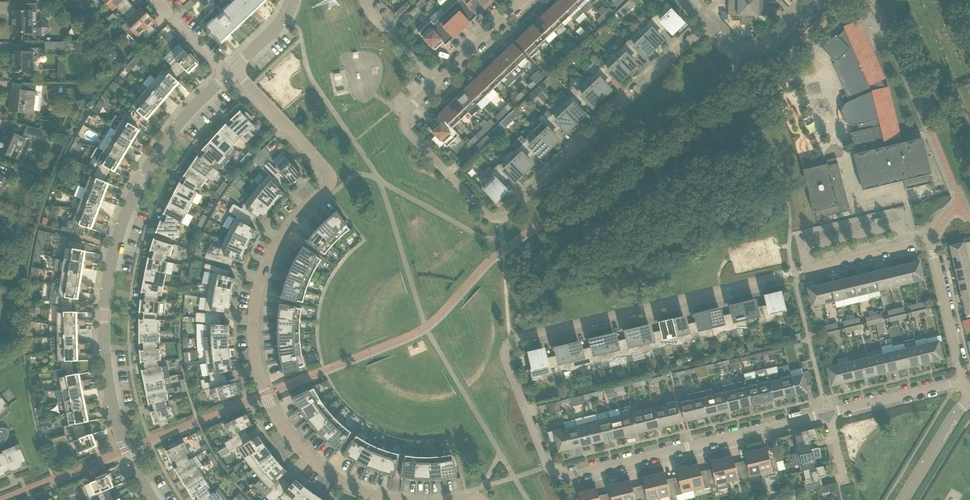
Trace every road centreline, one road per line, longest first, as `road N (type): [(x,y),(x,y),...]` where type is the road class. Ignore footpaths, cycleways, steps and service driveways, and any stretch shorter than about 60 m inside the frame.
road 1 (residential): [(830,415),(565,475),(546,461),(505,349),(522,336),(931,243)]
road 2 (residential): [(151,499),(111,395),(104,342),(110,272),(149,165),(225,74)]
road 3 (residential): [(381,499),(332,477),(297,446),(257,365),(255,316),(266,269),(287,227),(324,190)]
road 4 (residential): [(452,177),(489,215),(508,215),(707,25)]
road 5 (residential): [(452,177),(410,132),(405,115),(522,0)]
road 6 (unclassified): [(324,190),(325,167),(231,69)]
road 7 (residential): [(962,384),(931,243)]
road 8 (residential): [(962,384),(830,415)]

